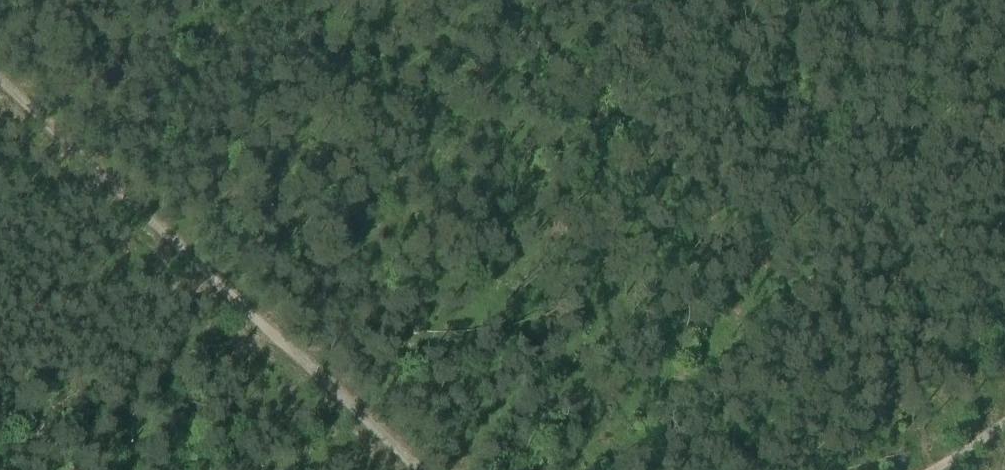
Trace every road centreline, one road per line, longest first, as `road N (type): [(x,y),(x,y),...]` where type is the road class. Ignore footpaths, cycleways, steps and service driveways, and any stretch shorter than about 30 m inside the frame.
road 1 (track): [(0,93),(412,469)]

